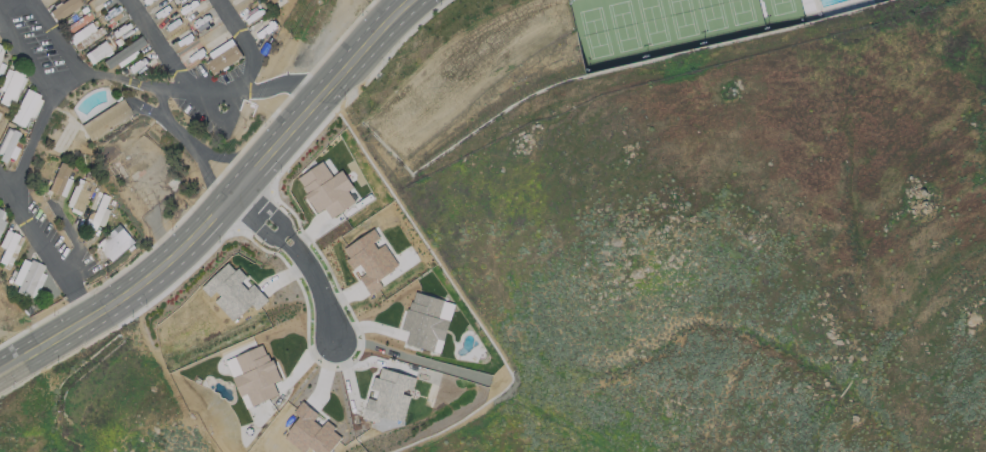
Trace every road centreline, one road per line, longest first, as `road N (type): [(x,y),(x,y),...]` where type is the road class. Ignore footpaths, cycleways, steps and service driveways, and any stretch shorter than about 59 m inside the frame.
road 1 (tertiary): [(396,0),(131,284),(0,378)]
road 2 (residential): [(15,200),(59,90),(86,77),(190,92),(297,82),(311,91)]
road 3 (residential): [(233,175),(316,282),(333,340)]
road 4 (residential): [(127,0),(190,92),(225,122),(239,89)]
road 5 (residential): [(87,316),(0,178)]

